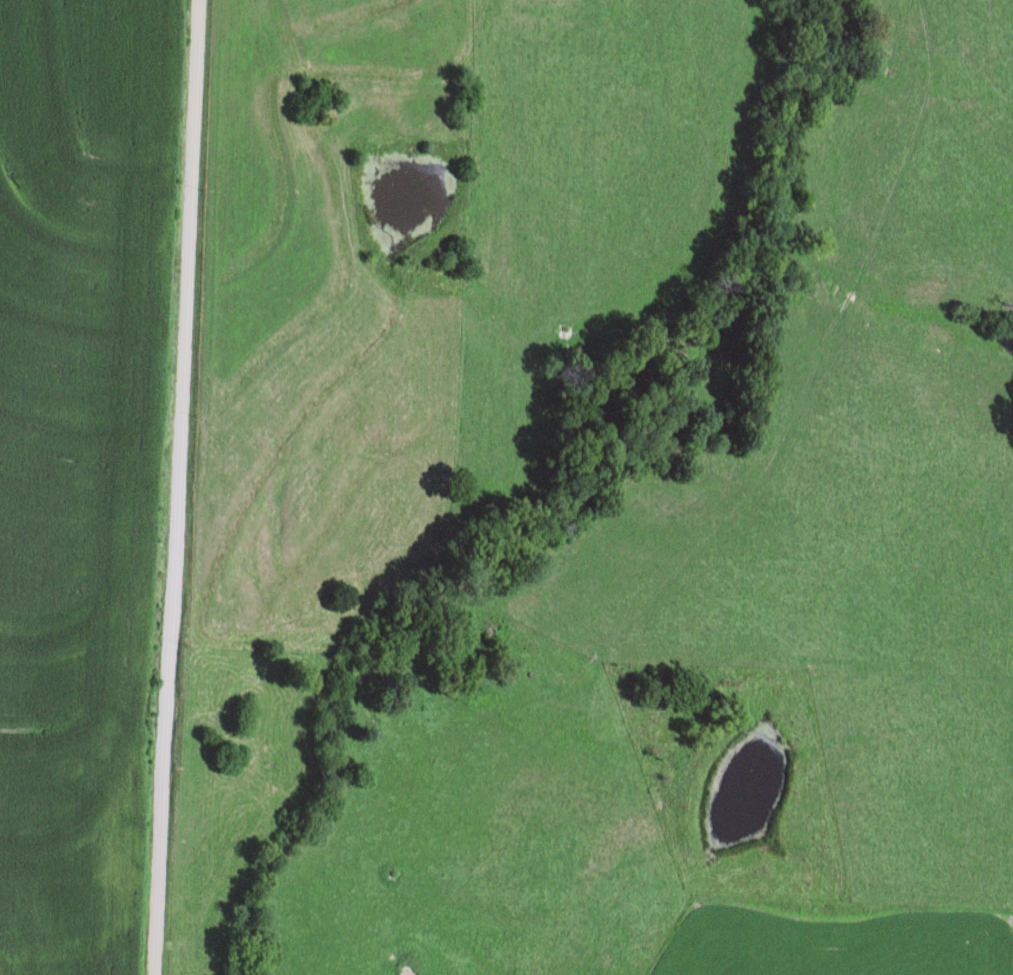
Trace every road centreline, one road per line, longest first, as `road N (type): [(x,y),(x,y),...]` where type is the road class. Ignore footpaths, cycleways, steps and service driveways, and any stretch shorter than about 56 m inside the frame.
road 1 (residential): [(200,0),(155,974)]

